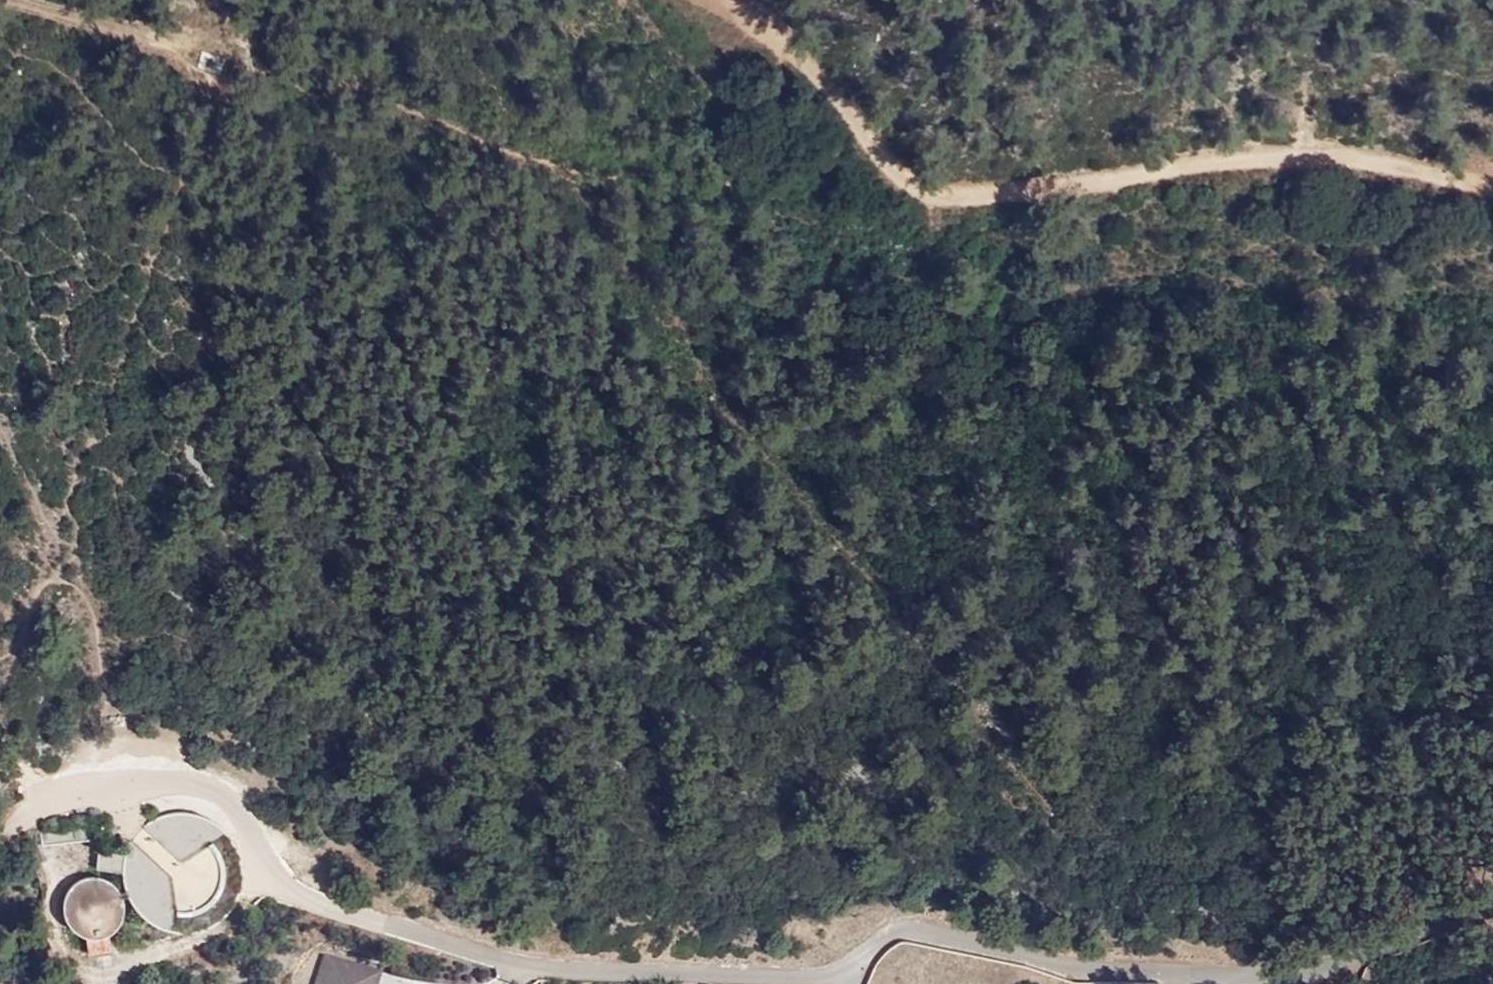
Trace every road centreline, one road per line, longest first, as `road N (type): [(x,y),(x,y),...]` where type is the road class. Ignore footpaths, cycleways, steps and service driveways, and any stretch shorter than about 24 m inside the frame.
road 1 (residential): [(52,798),(186,782),(234,802),(262,866),(289,894),(538,971),(836,979),(897,932),(1171,972),(1492,859)]
road 2 (track): [(1492,186),(1286,161),(953,200),(899,184),(825,76),(769,46),(718,0)]

